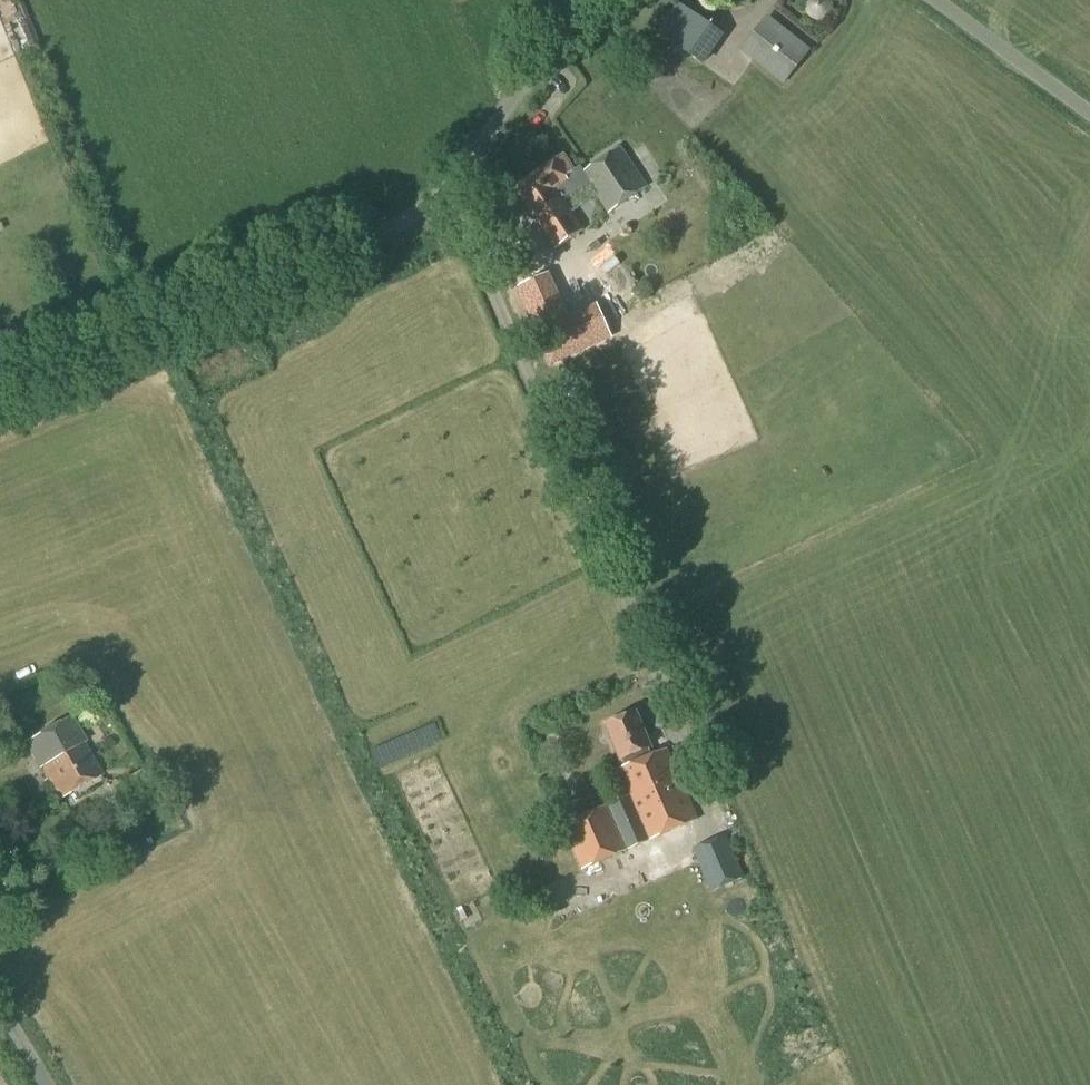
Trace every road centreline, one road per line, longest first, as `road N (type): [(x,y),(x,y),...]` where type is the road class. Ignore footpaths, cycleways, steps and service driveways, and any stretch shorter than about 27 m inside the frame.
road 1 (unclassified): [(0,387),(387,235),(426,211),(488,142),(582,0)]
road 2 (unclassified): [(1089,113),(937,0)]

